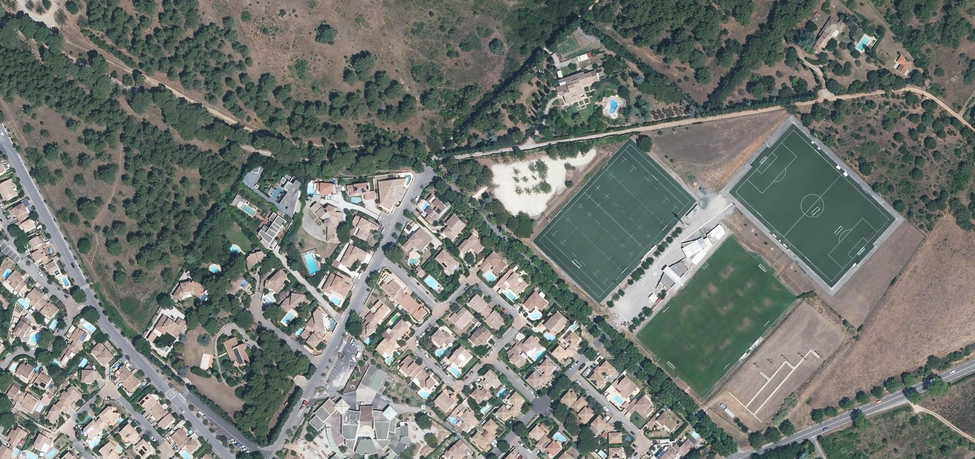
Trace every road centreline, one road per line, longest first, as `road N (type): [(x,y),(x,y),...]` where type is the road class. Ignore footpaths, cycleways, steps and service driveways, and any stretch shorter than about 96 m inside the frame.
road 1 (track): [(433,159),(907,88),(974,129)]
road 2 (track): [(426,169),(408,160),(343,164),(260,152),(0,19)]
road 3 (track): [(22,0),(66,41),(257,133),(334,148),(424,146)]
road 4 (unclassified): [(608,335),(426,169)]
road 5 (track): [(426,169),(597,0)]
road 6 (residential): [(230,458),(90,302)]
road 7 (residential): [(164,458),(160,440),(110,389),(70,428),(93,458)]
road 8 (unclassified): [(740,458),(608,335)]
road 9 (primary): [(974,366),(809,433)]
road 10 (residential): [(90,302),(8,149)]
road 11 (residential): [(439,311),(477,282),(515,318),(489,356)]
road 12 (residential): [(489,356),(454,384),(414,347),(439,311)]
road 13 (residential): [(381,259),(322,367)]

